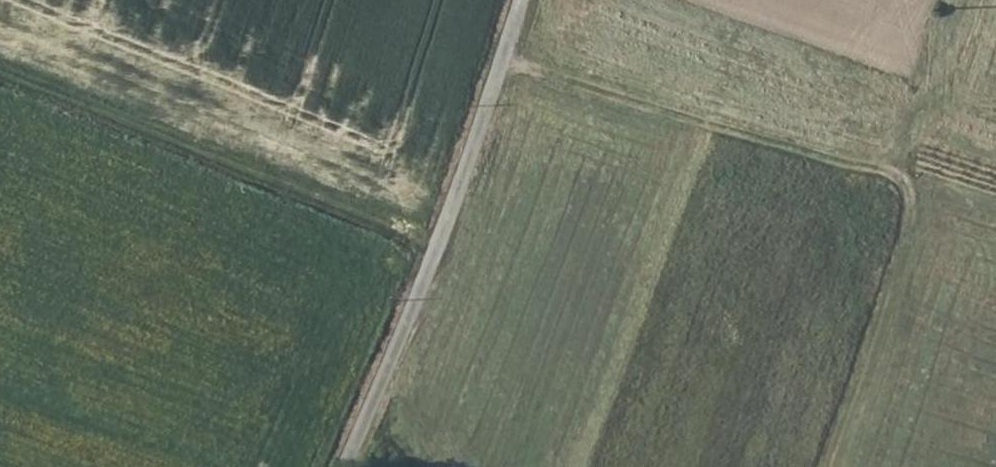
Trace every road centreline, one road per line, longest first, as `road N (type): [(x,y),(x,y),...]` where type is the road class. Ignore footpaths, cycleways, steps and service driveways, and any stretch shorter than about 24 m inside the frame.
road 1 (track): [(957,0),(888,171),(499,59)]
road 2 (unclassified): [(346,466),(441,238),(518,0)]

